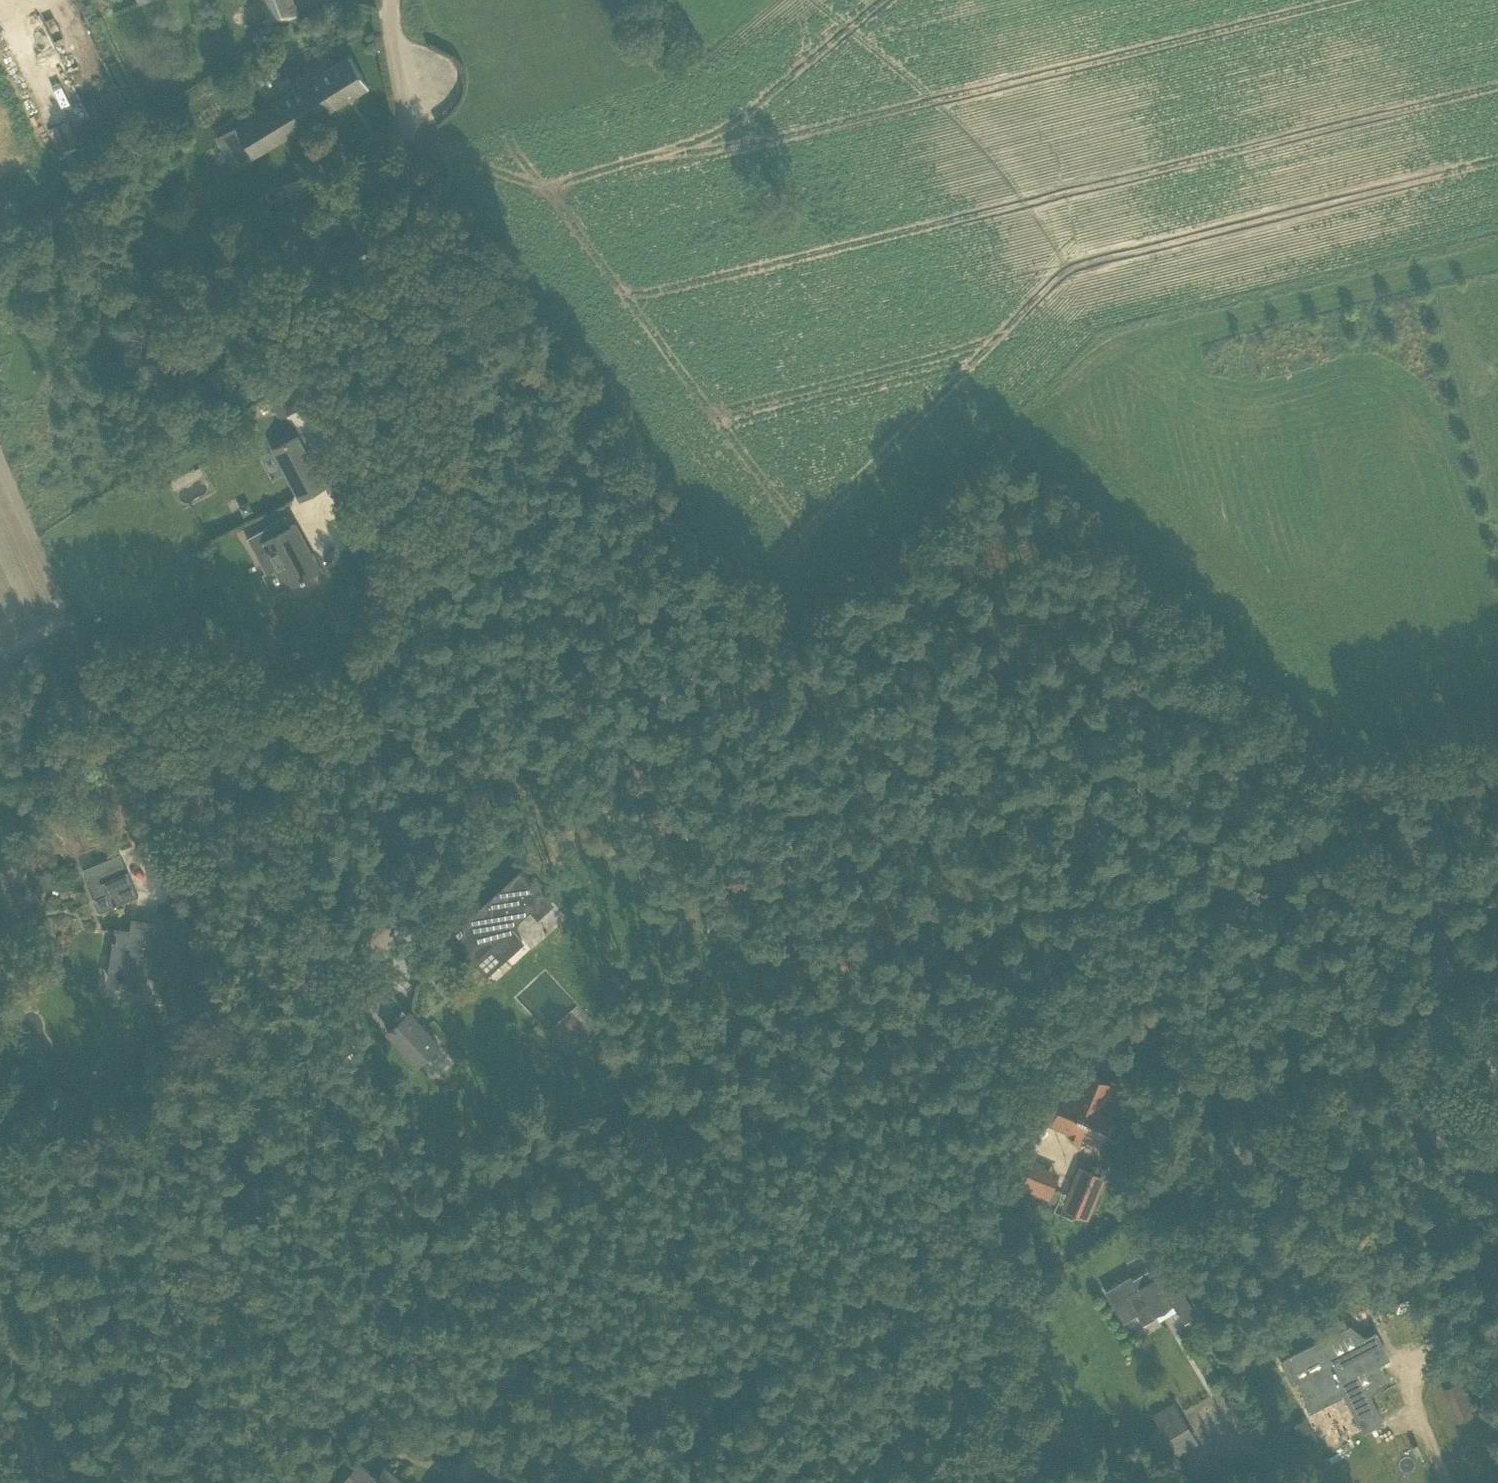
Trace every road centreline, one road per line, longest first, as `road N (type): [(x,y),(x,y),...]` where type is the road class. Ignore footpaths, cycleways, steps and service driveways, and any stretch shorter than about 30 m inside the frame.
road 1 (unclassified): [(214,1482),(261,1048),(282,937),(302,864),(454,504),(460,463),(391,0)]
road 2 (track): [(1021,1132),(715,1482)]

